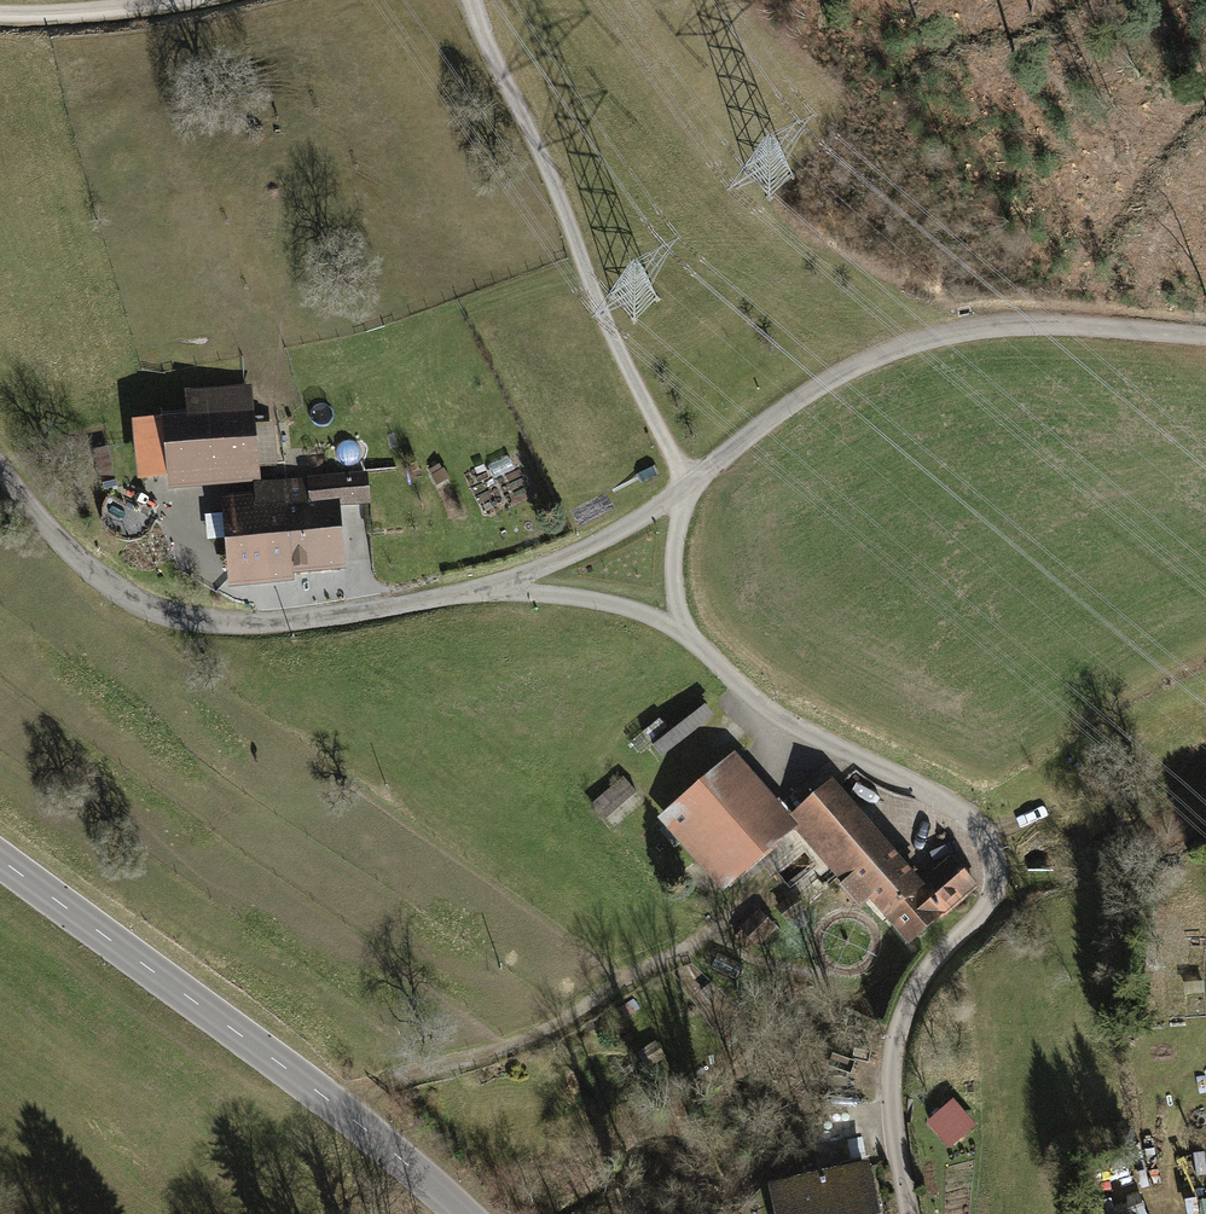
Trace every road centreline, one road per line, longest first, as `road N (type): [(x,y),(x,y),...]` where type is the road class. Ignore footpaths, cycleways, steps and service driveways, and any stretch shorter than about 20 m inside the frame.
road 1 (unclassified): [(907,1213),(891,1087),(908,1002),(989,903),(1000,881),(993,845),(976,817),(784,717),(683,631)]
road 2 (tertiary): [(0,860),(464,1213)]
road 3 (unclassified): [(688,486),(797,399),(922,340),(1068,325),(1205,335)]
road 4 (unclassified): [(0,467),(92,572),(163,613),(268,623),(493,589)]
road 5 (track): [(470,0),(546,160),(587,282),(688,486)]
road 6 (unclassified): [(493,589),(633,523),(688,486)]
road 7 (track): [(715,936),(754,958),(908,1002)]
road 8 (unclassified): [(493,589),(618,605),(683,631)]
road 9 (track): [(0,14),(43,17),(161,0)]
road 10 (unclassified): [(683,631),(674,582),(688,486)]

